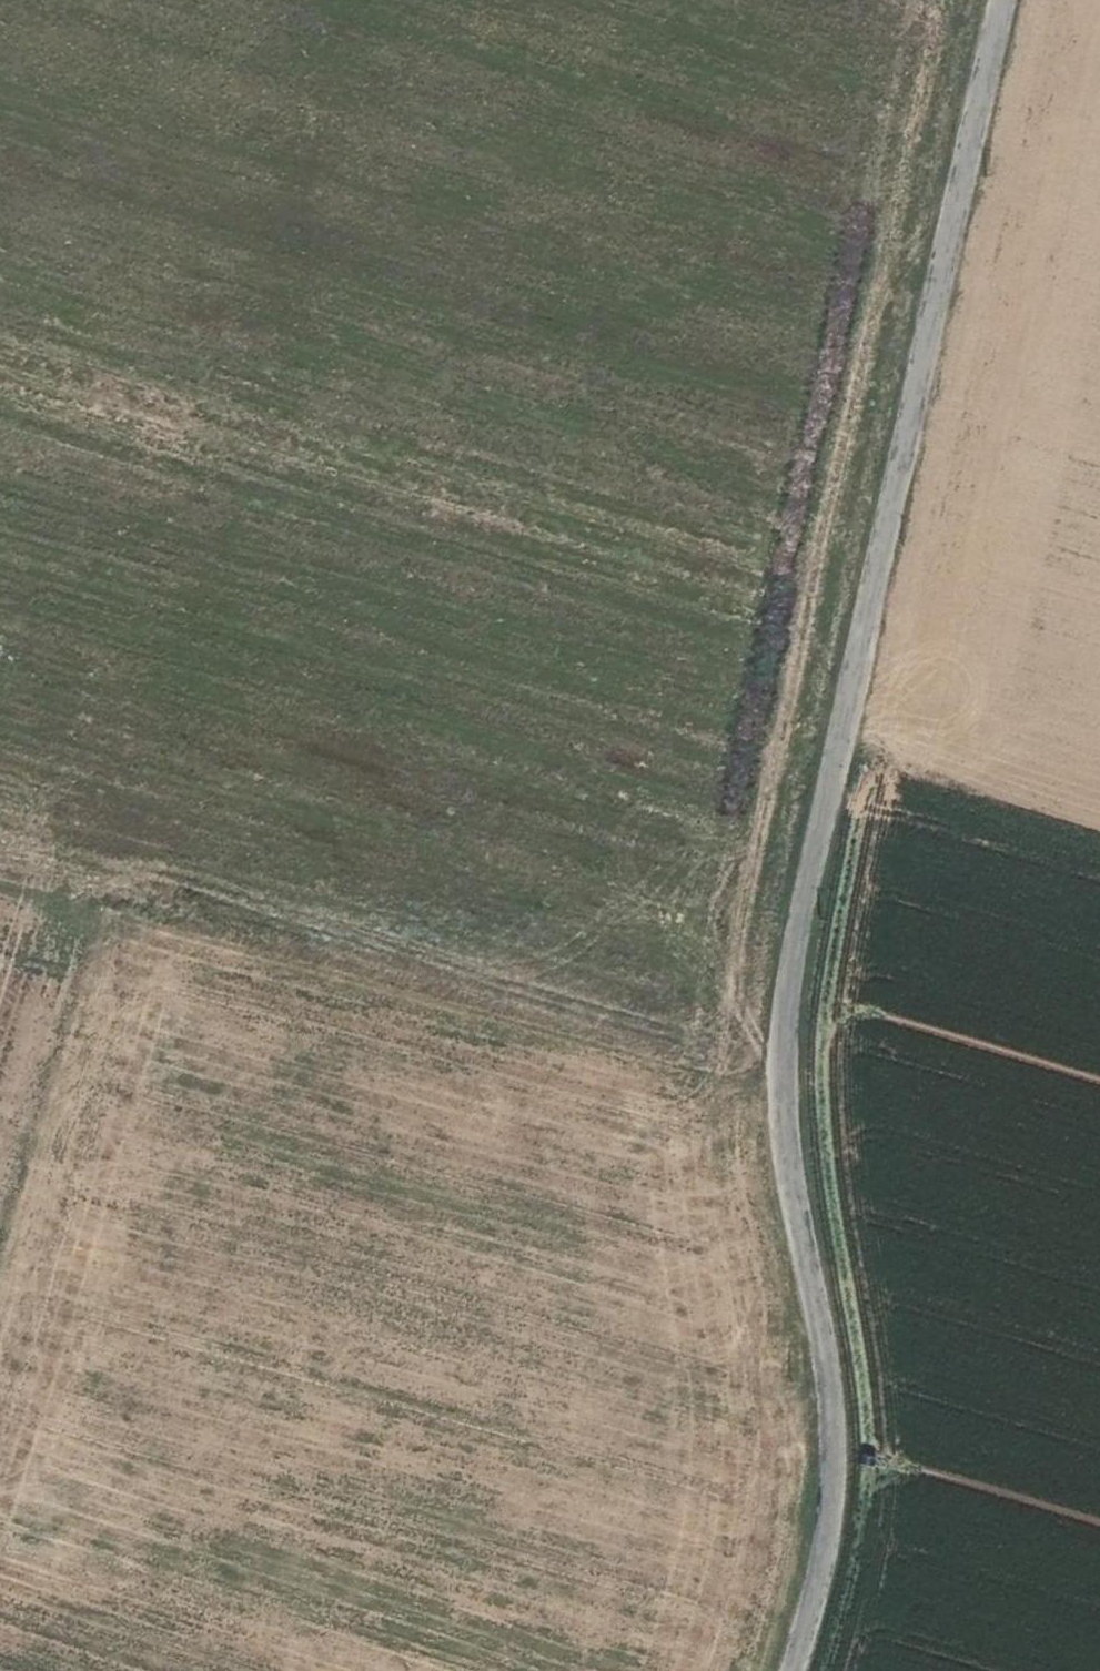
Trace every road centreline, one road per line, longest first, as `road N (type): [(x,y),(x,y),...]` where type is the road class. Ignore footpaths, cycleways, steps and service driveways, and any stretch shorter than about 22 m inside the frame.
road 1 (unclassified): [(1003,0),(785,1014),(778,1125),(827,1383),(834,1466),(826,1545),(789,1670)]

